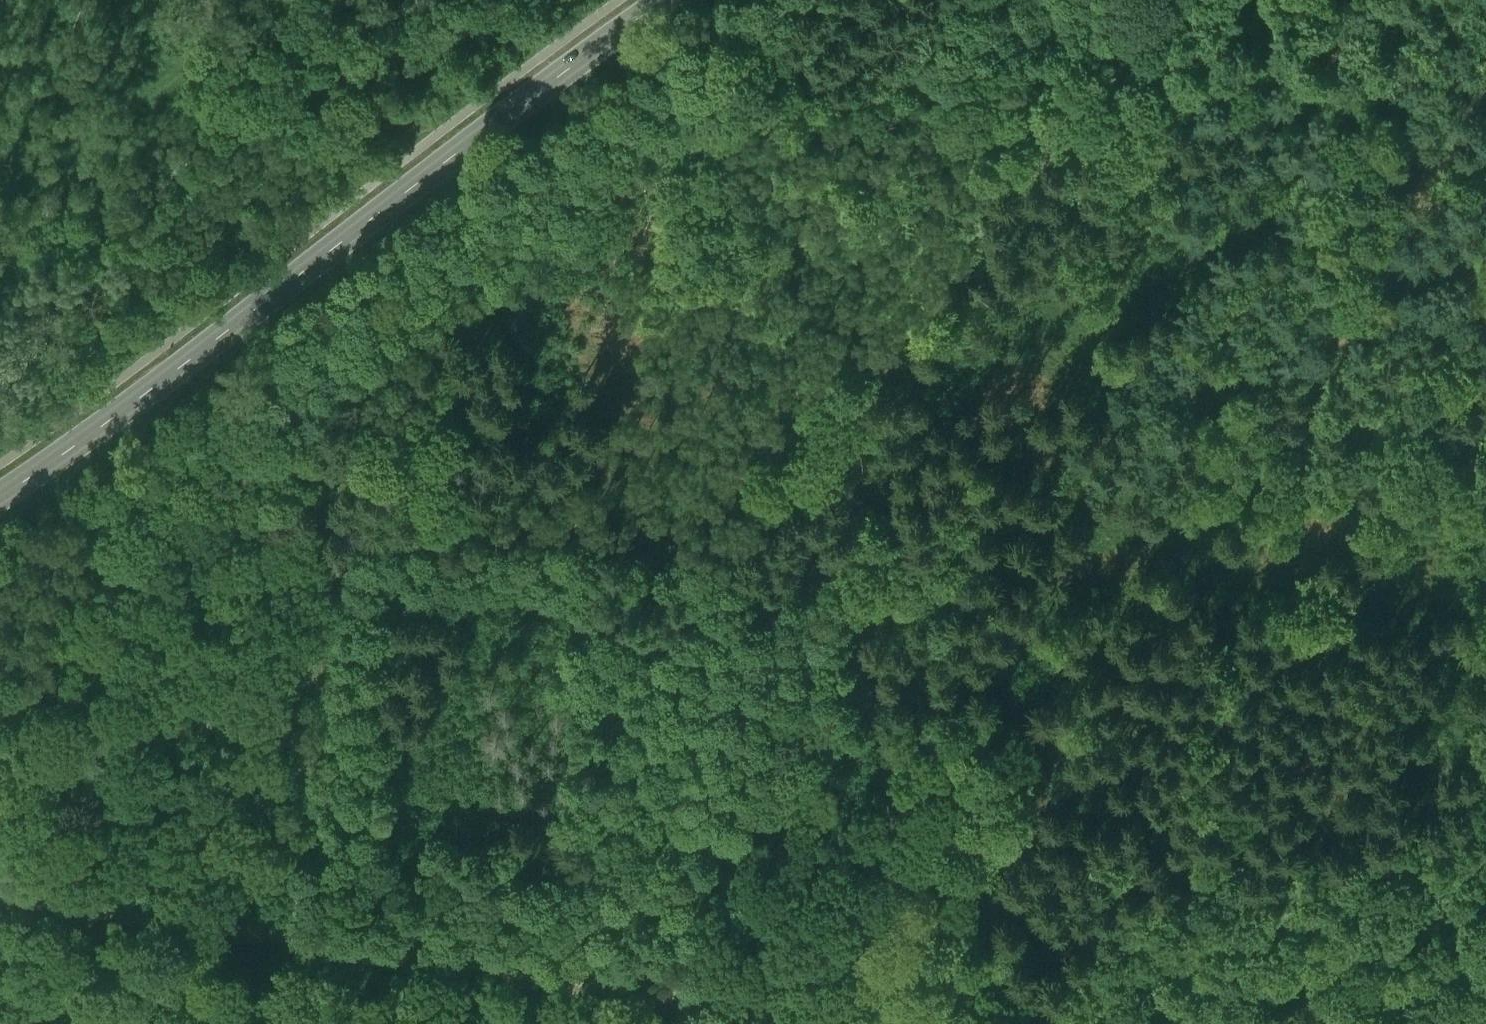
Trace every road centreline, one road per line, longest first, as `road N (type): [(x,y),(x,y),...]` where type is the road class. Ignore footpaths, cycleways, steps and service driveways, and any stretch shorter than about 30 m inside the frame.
road 1 (track): [(0,892),(897,993),(1086,1023)]
road 2 (secondary): [(0,496),(667,0)]
road 3 (track): [(560,0),(444,74),(374,90),(233,41)]
road 4 (track): [(233,41),(65,177),(0,64)]

